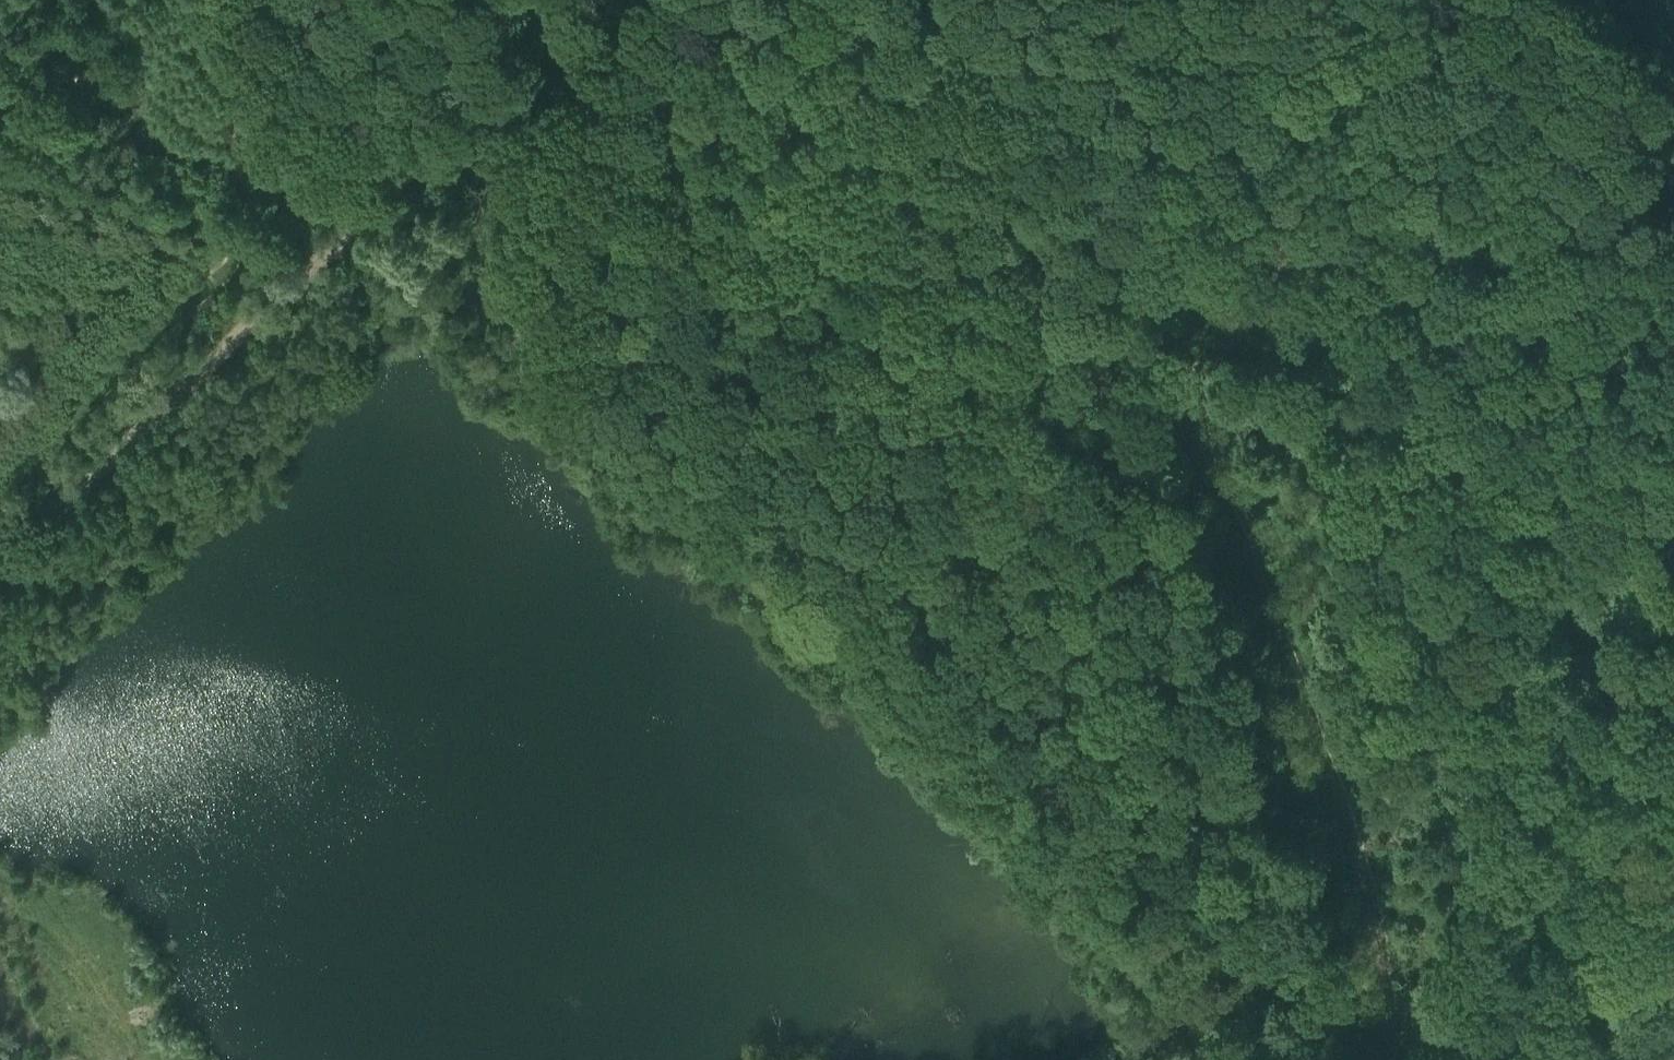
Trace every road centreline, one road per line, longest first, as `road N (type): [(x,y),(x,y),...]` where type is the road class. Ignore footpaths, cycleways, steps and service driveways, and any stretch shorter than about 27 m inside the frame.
road 1 (unclassified): [(0,565),(589,0)]
road 2 (track): [(0,502),(224,286),(240,259),(222,229),(0,155)]

